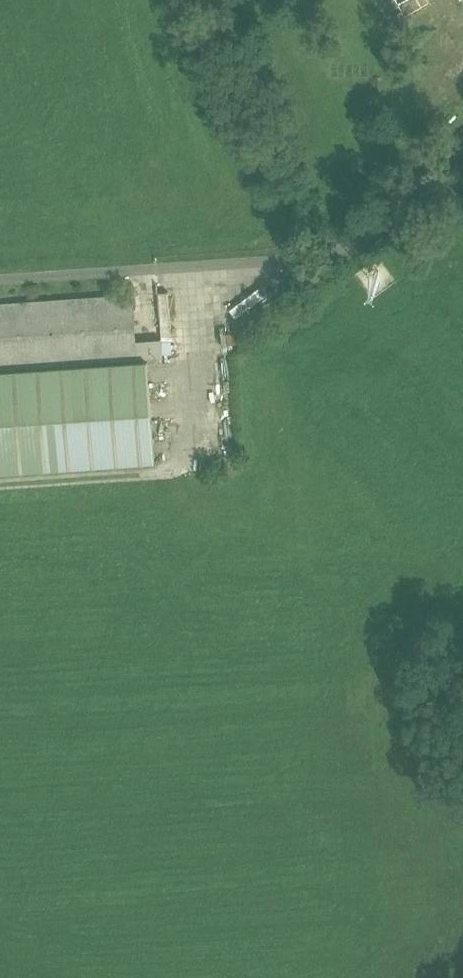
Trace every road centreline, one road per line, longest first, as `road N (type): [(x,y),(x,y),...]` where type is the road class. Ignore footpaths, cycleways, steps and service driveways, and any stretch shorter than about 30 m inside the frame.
road 1 (track): [(207,452),(178,471),(0,484)]

